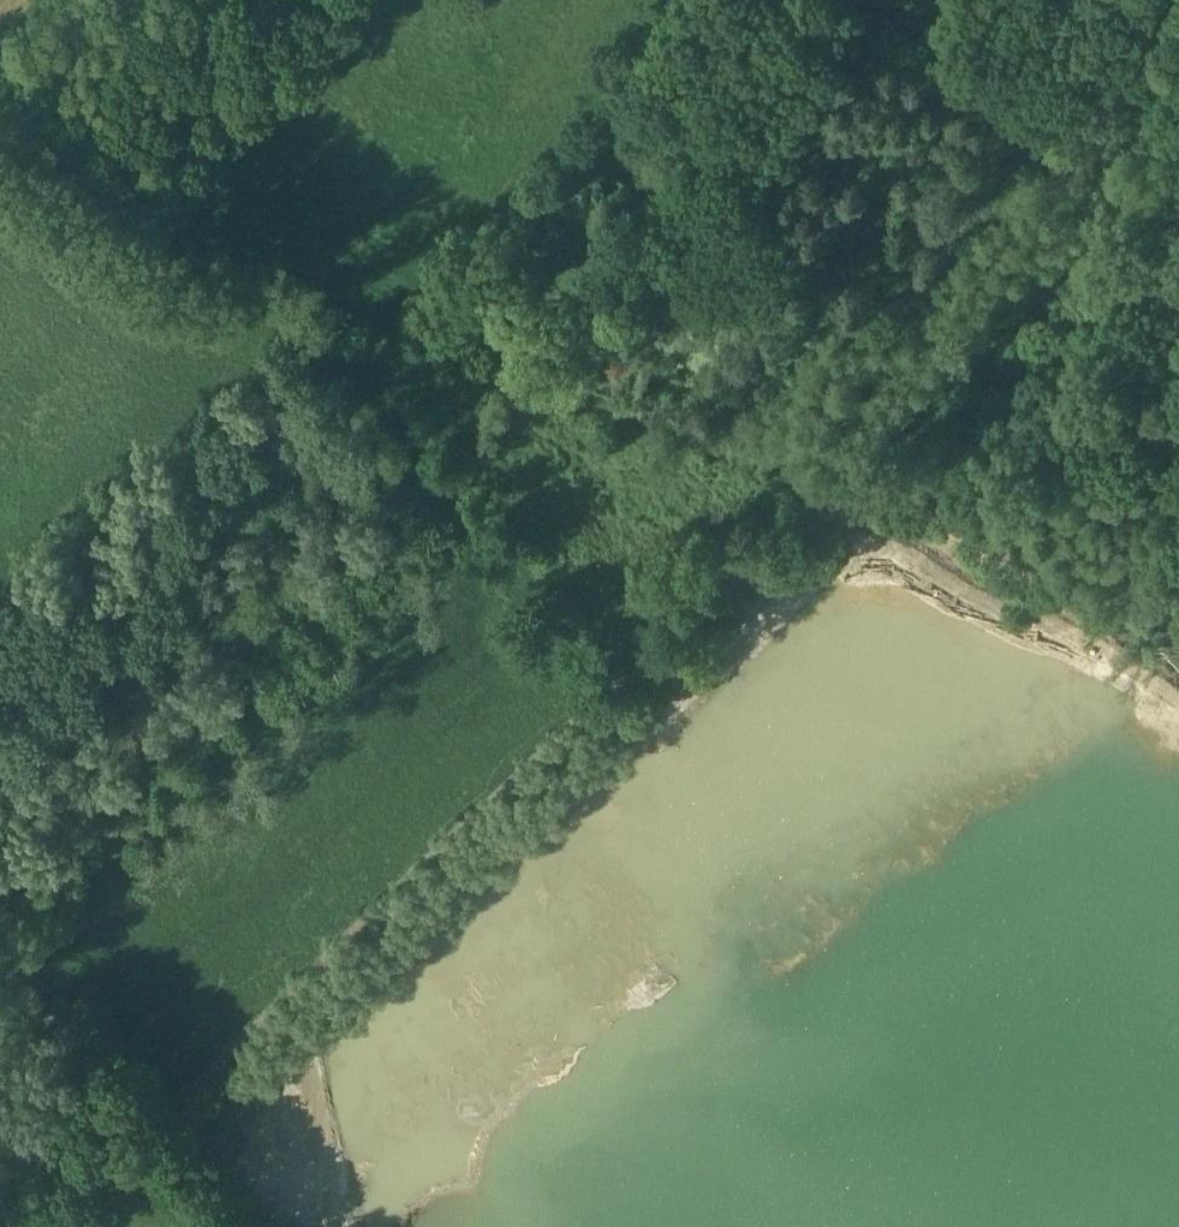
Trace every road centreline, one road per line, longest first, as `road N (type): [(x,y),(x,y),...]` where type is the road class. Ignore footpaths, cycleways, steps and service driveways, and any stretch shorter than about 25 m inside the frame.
road 1 (track): [(51,1226),(210,1105),(598,737),(900,387),(1063,127)]
road 2 (track): [(634,695),(0,178)]
road 3 (track): [(1178,184),(1032,112),(864,0)]
road 4 (track): [(0,961),(148,1154),(215,1226)]

